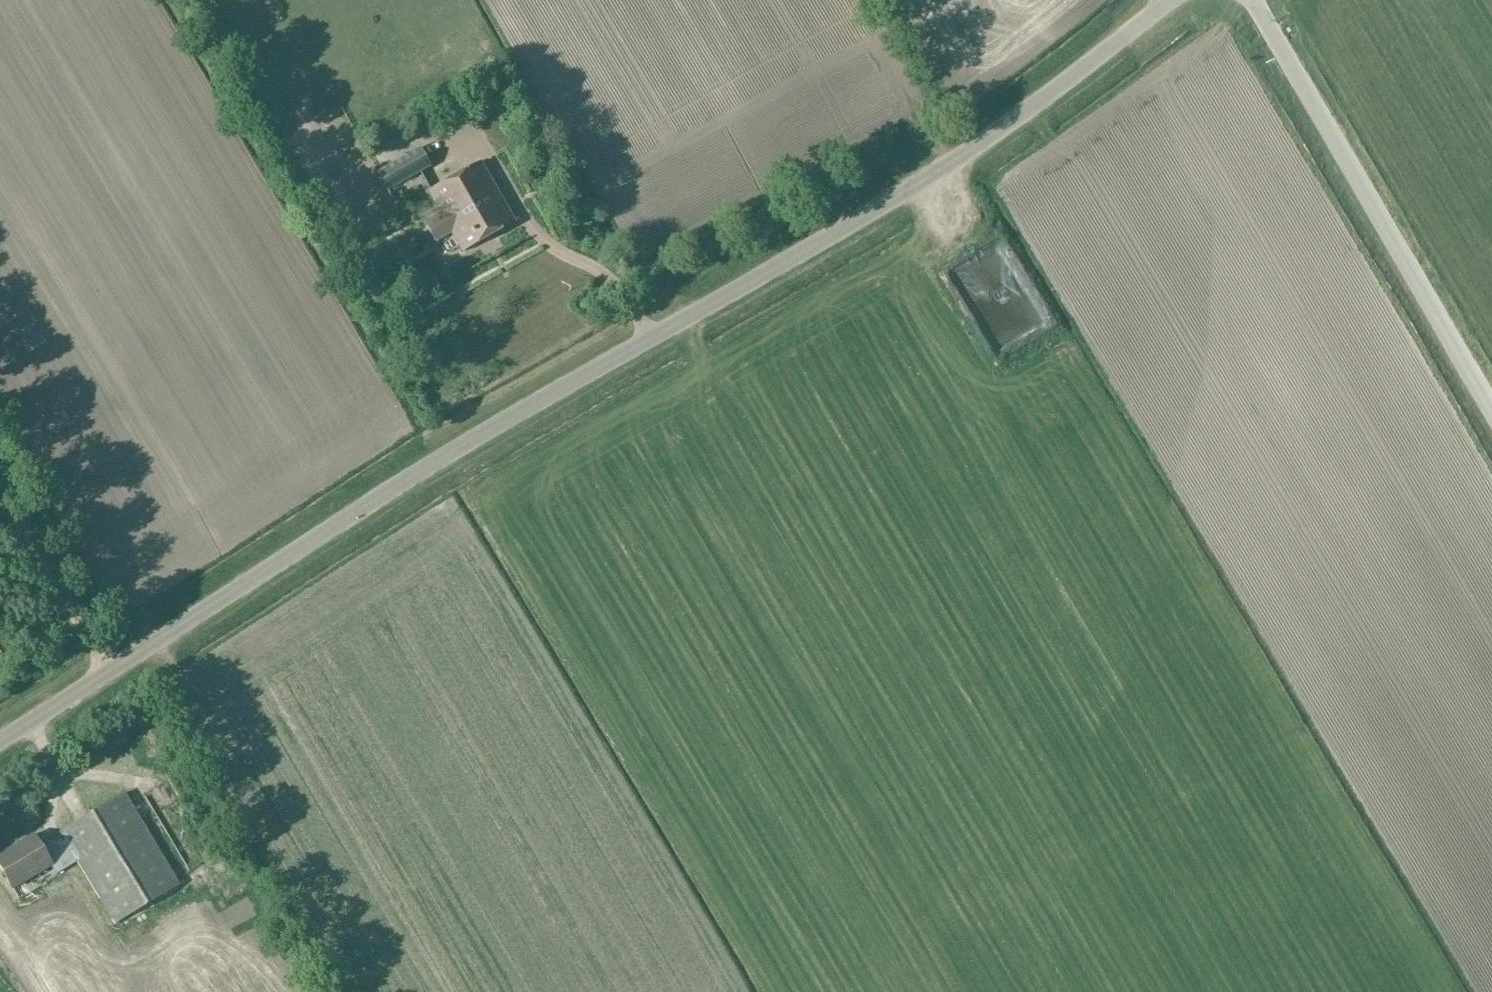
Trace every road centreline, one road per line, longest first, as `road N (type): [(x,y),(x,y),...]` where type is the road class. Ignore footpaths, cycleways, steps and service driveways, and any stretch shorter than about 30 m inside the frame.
road 1 (unclassified): [(0,742),(371,503),(899,198),(1172,0)]
road 2 (unclassified): [(1491,418),(1252,0)]

